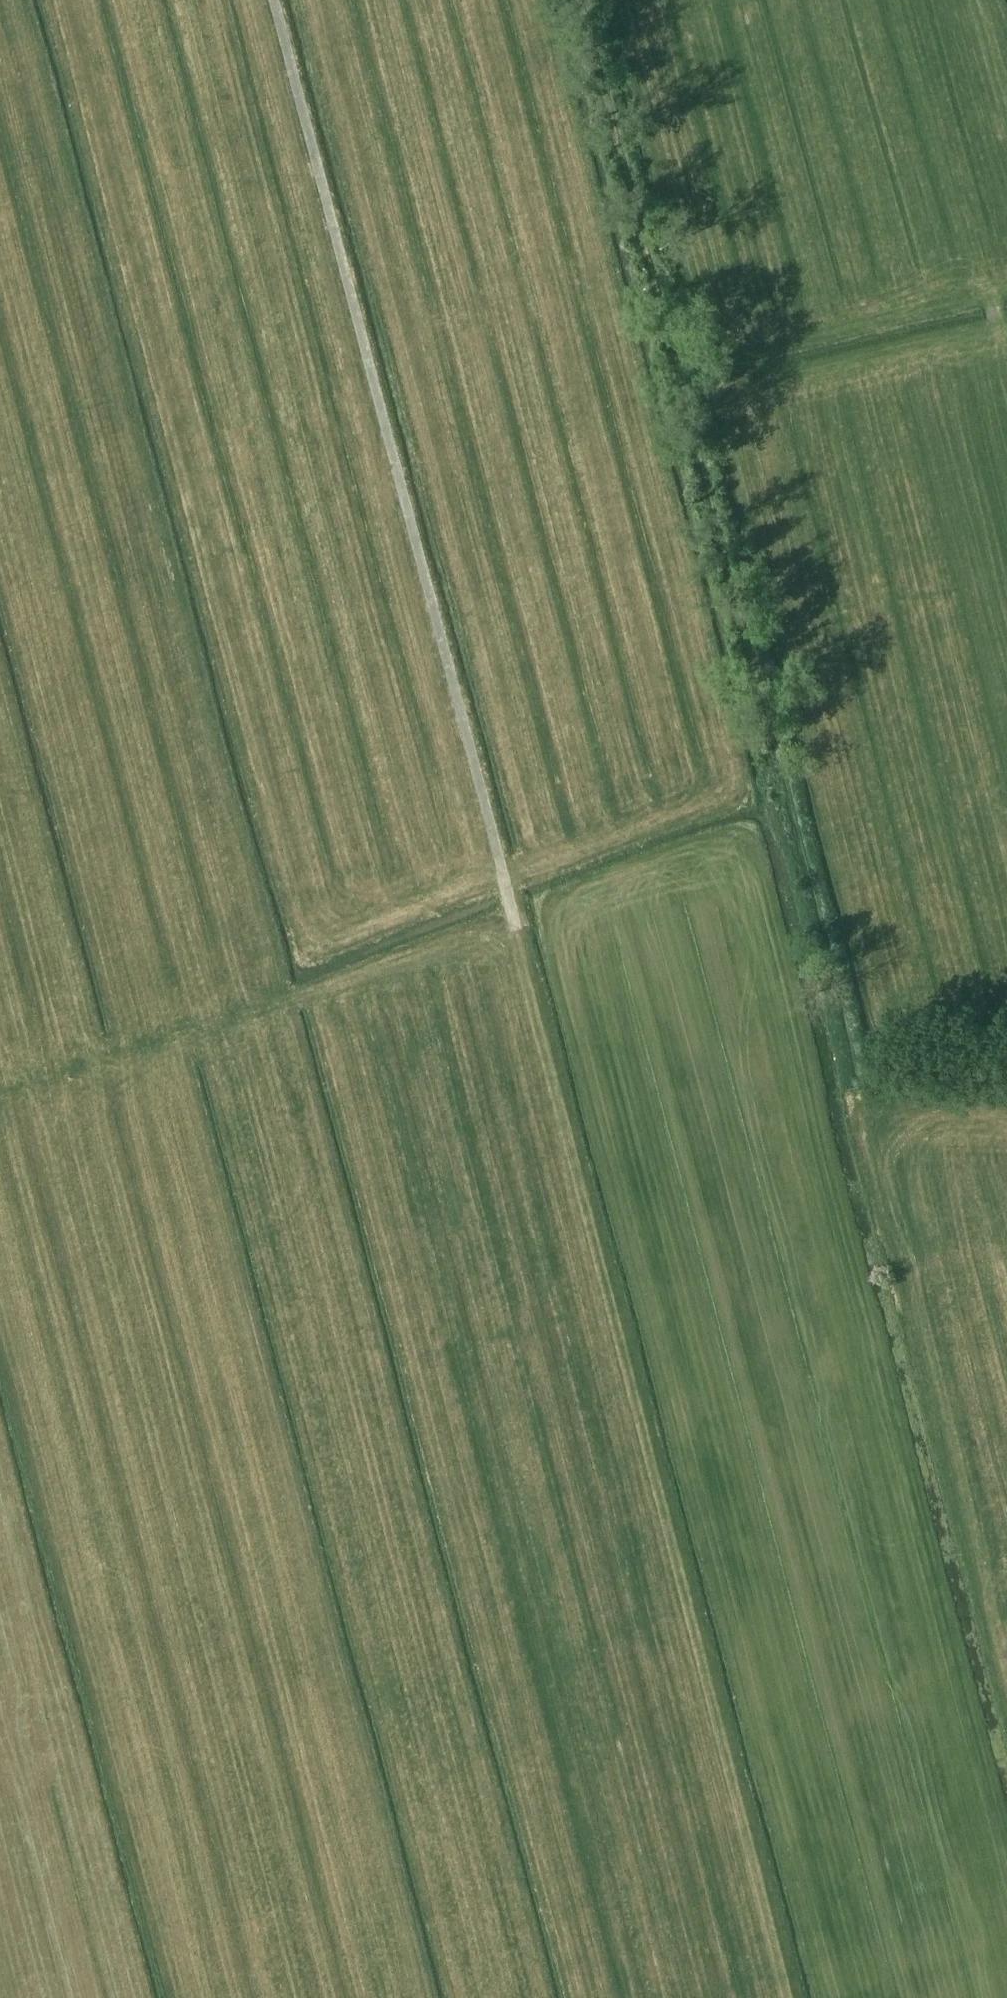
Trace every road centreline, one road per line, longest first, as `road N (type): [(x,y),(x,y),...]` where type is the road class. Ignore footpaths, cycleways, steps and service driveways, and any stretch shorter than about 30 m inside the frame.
road 1 (track): [(844,1058),(577,0)]
road 2 (track): [(516,926),(272,0)]
road 3 (track): [(905,1279),(844,1058)]

